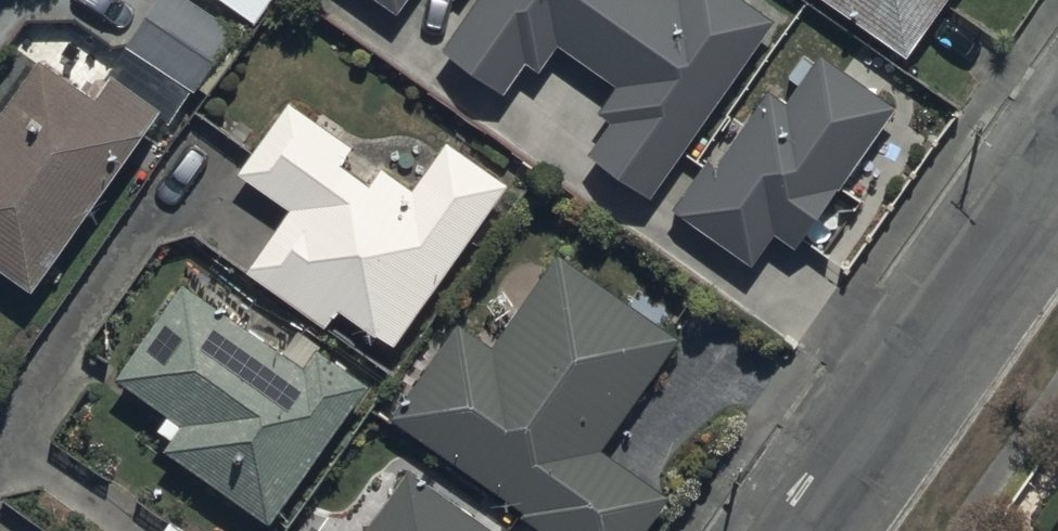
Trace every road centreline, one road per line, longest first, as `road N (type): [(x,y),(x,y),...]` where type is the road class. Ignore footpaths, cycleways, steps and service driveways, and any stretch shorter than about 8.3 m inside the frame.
road 1 (residential): [(804,530),(1057,178)]

